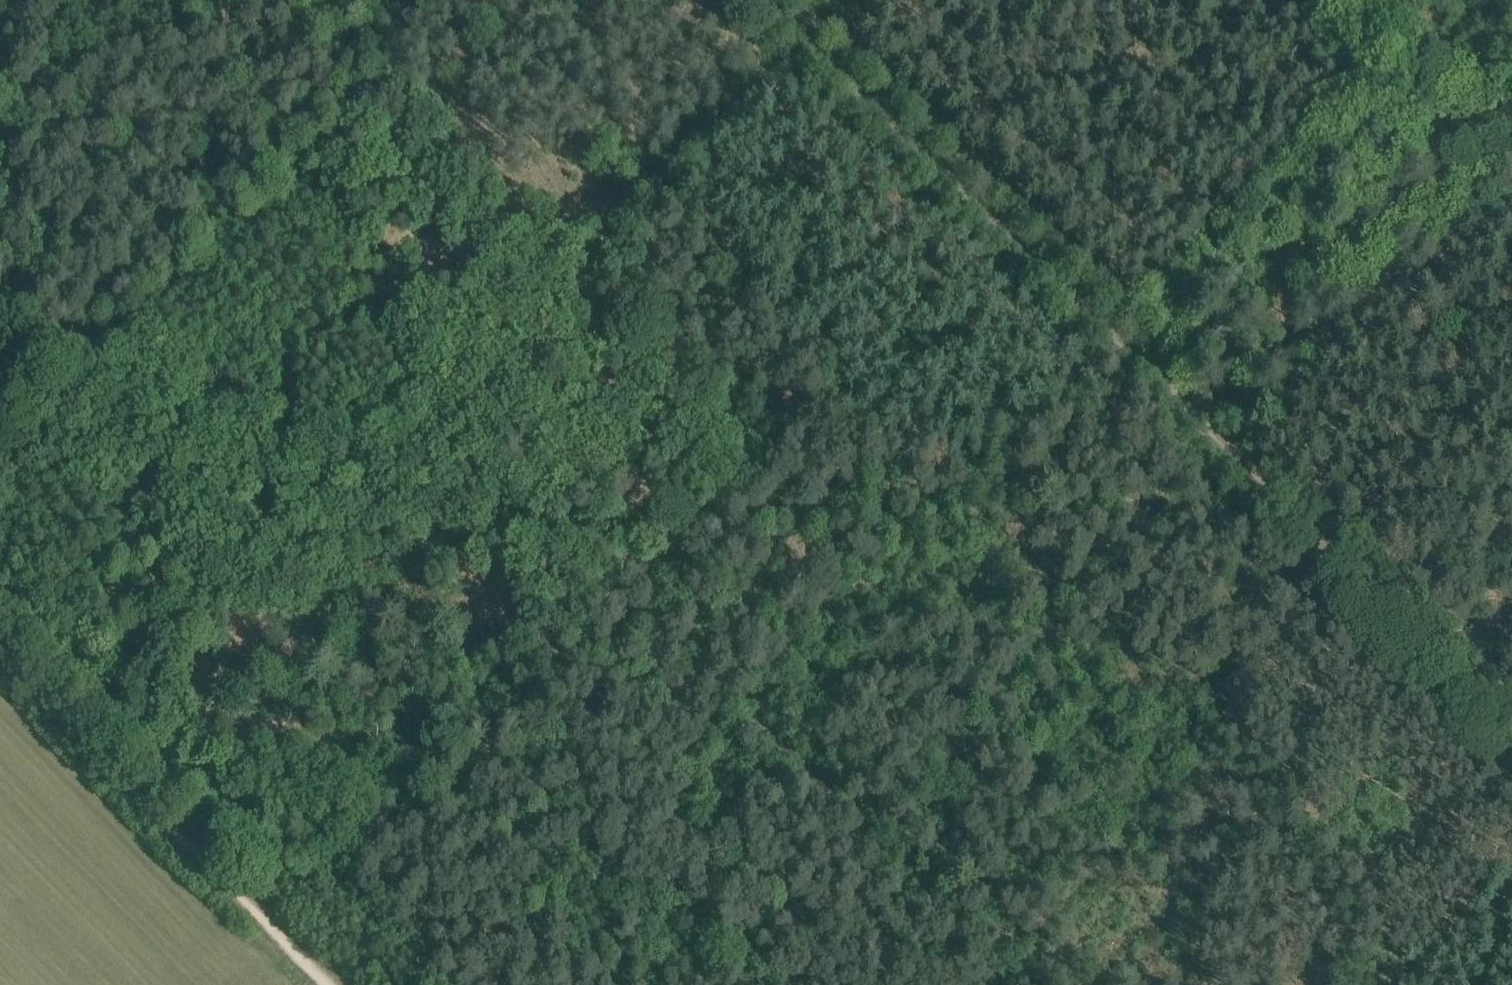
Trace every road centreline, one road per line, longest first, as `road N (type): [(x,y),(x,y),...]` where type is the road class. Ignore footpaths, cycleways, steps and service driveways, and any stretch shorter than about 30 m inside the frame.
road 1 (track): [(1134,362),(1113,333),(801,36)]
road 2 (track): [(326,984),(0,656)]
road 3 (track): [(432,984),(732,701)]
road 4 (track): [(1348,561),(1134,362)]
road 5 (track): [(1511,718),(1348,561)]

